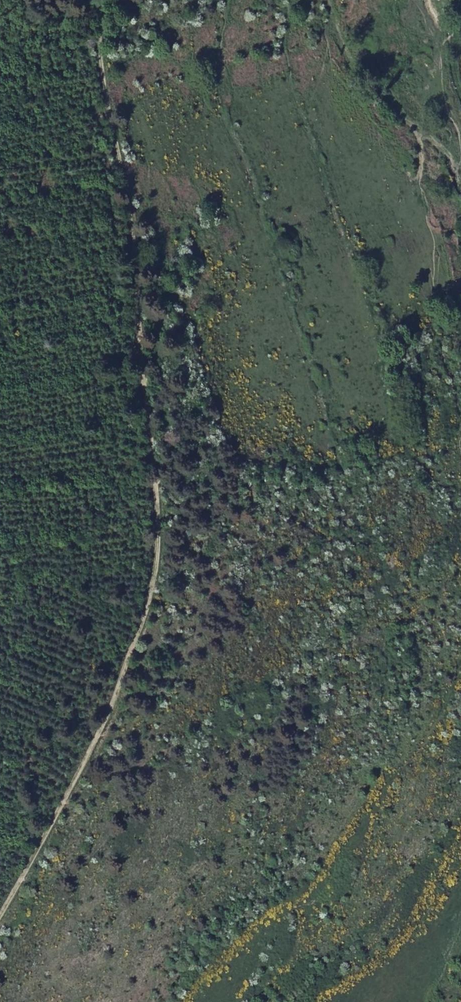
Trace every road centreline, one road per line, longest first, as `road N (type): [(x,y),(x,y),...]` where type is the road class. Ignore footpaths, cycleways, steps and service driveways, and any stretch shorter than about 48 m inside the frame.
road 1 (track): [(101,0),(101,72),(141,292),(158,552),(114,698),(0,910)]

